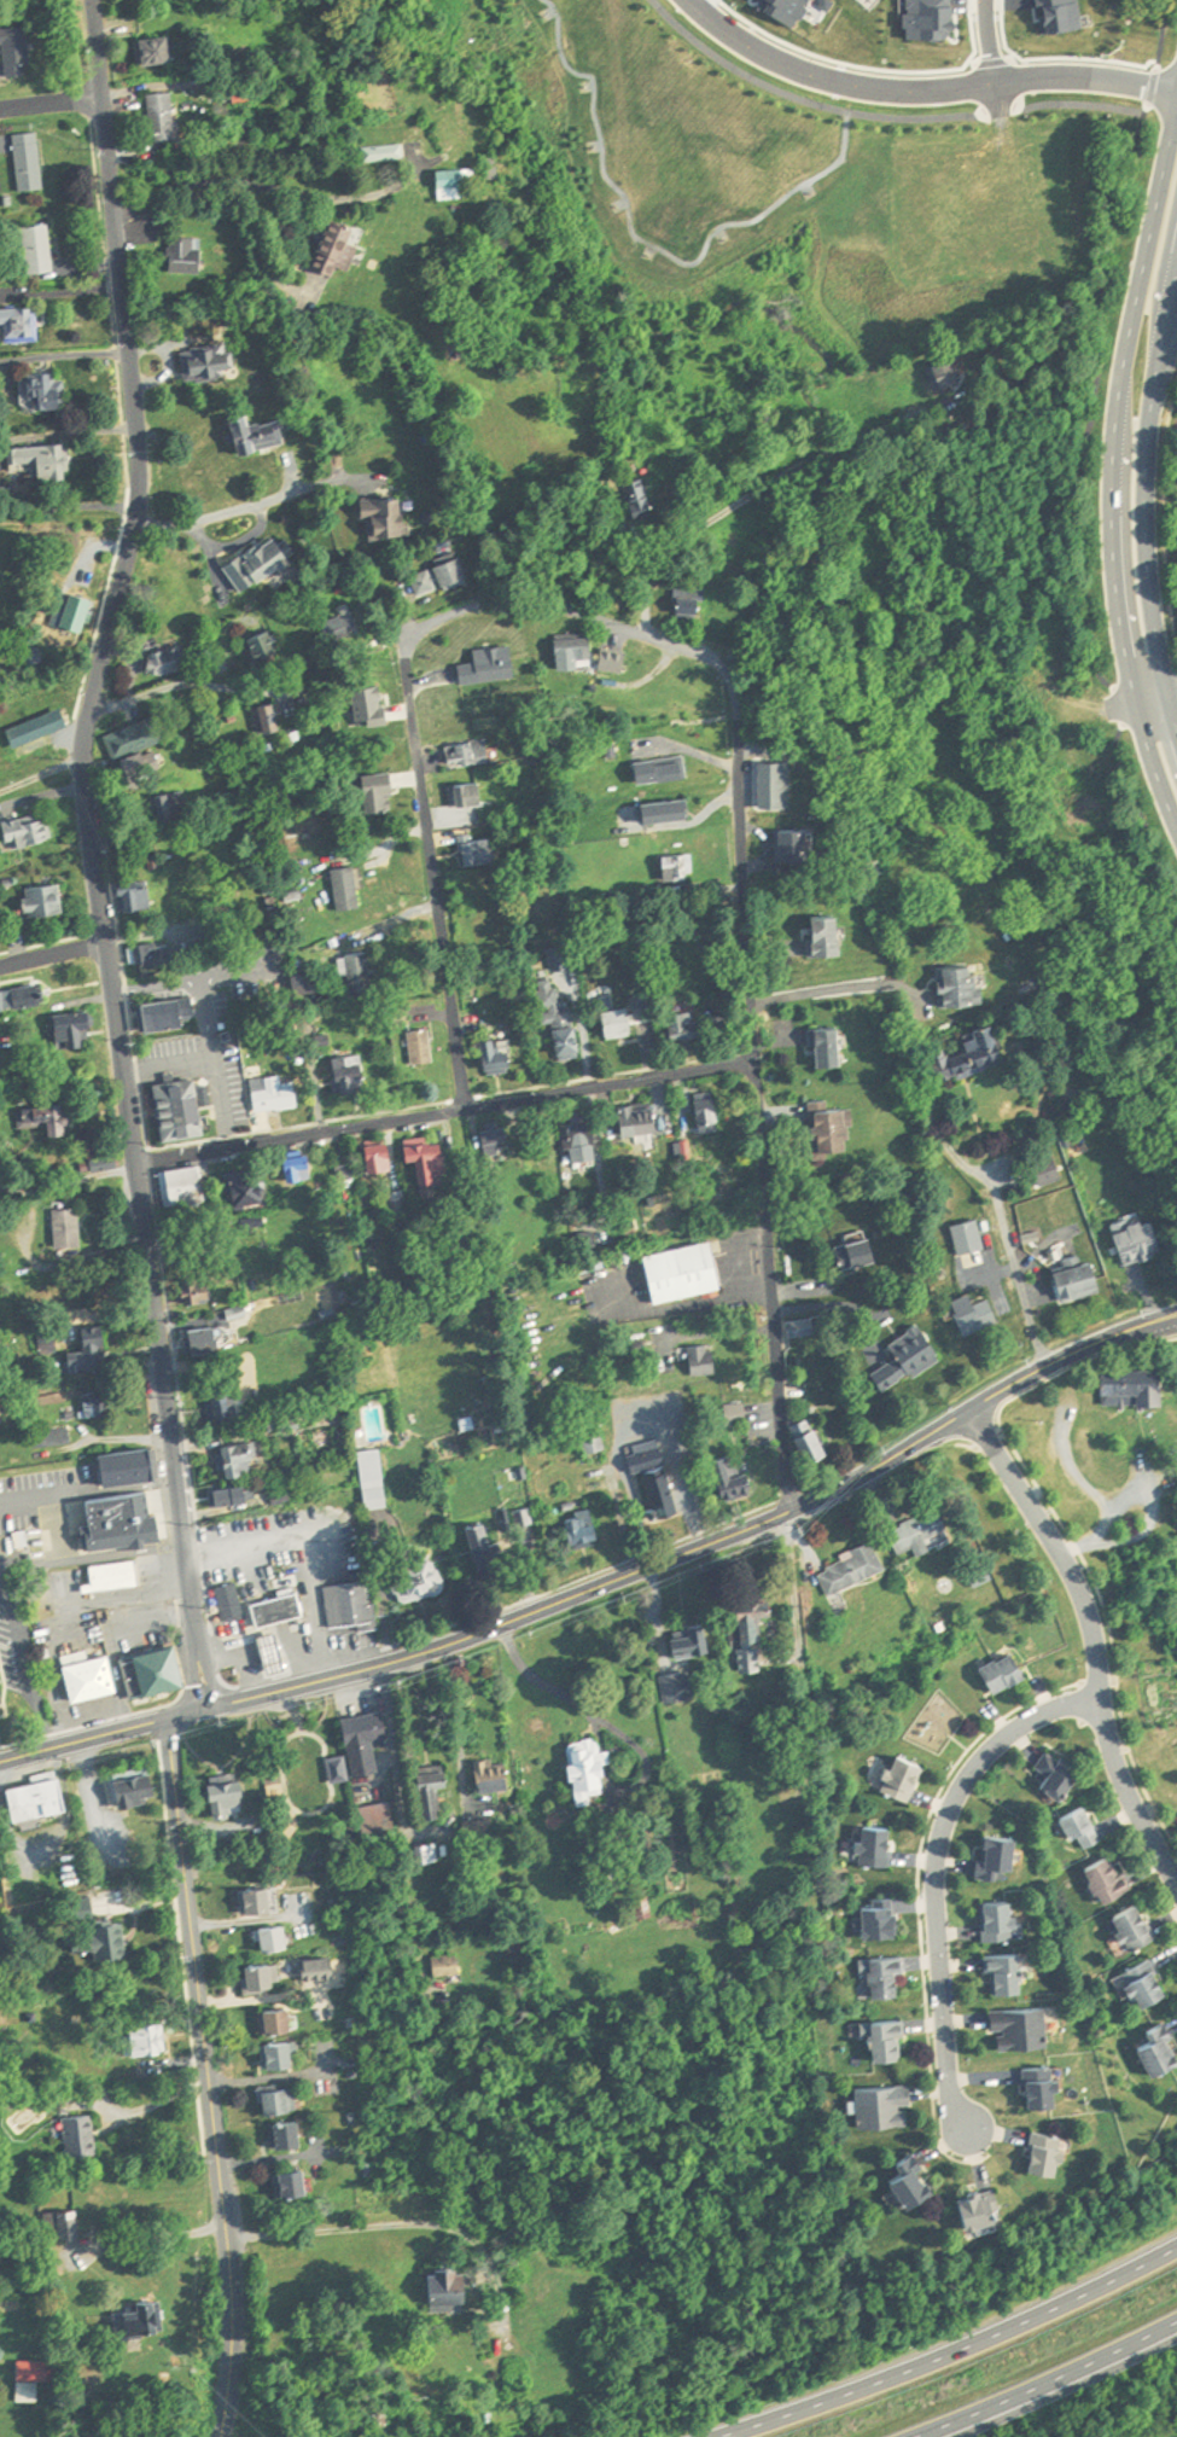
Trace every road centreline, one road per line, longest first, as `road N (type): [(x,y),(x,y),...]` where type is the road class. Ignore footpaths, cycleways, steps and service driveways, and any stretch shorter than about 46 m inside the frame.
road 1 (secondary): [(210,1710),(82,785),(86,719),(140,510),(93,0)]
road 2 (primary): [(210,1710),(532,1617),(782,1517),(1029,1378),(1176,1318)]
road 3 (residential): [(782,1517),(730,684),(717,663),(643,634)]
road 4 (residential): [(464,1115),(408,667),(427,633),(476,605),(544,605),(643,634)]
road 5 (residential): [(133,1169),(752,1069)]
road 6 (secondary): [(237,2319),(171,1721)]
road 7 (tertiary): [(1176,213),(1149,347),(1137,465),(1143,586),(1176,735)]
road 8 (residential): [(1096,1698),(1042,1714),(998,1740),(961,1781),(937,1836),(931,1891),(954,2102),(972,2131)]
road 9 (residential): [(686,0),(770,60),(825,81),(932,92),(1096,78),(1176,92)]
road 10 (motorway): [(1176,2245),(978,2340),(713,2436)]
road 11 (residential): [(383,1664),(426,2024)]
road 12 (residential): [(967,1415),(1078,1598),(1096,1698)]
road 13 (motorway): [(911,2436),(1176,2320)]
road 14 (residential): [(86,719),(141,691),(193,687),(308,648)]
road 15 (primary): [(0,1766),(210,1710)]
road 16 (residential): [(1096,1698),(1115,1773),(1176,1888)]
road 17 (residential): [(138,530),(199,525),(322,488)]
road 18 (residential): [(133,1169),(129,1176),(0,1198)]

